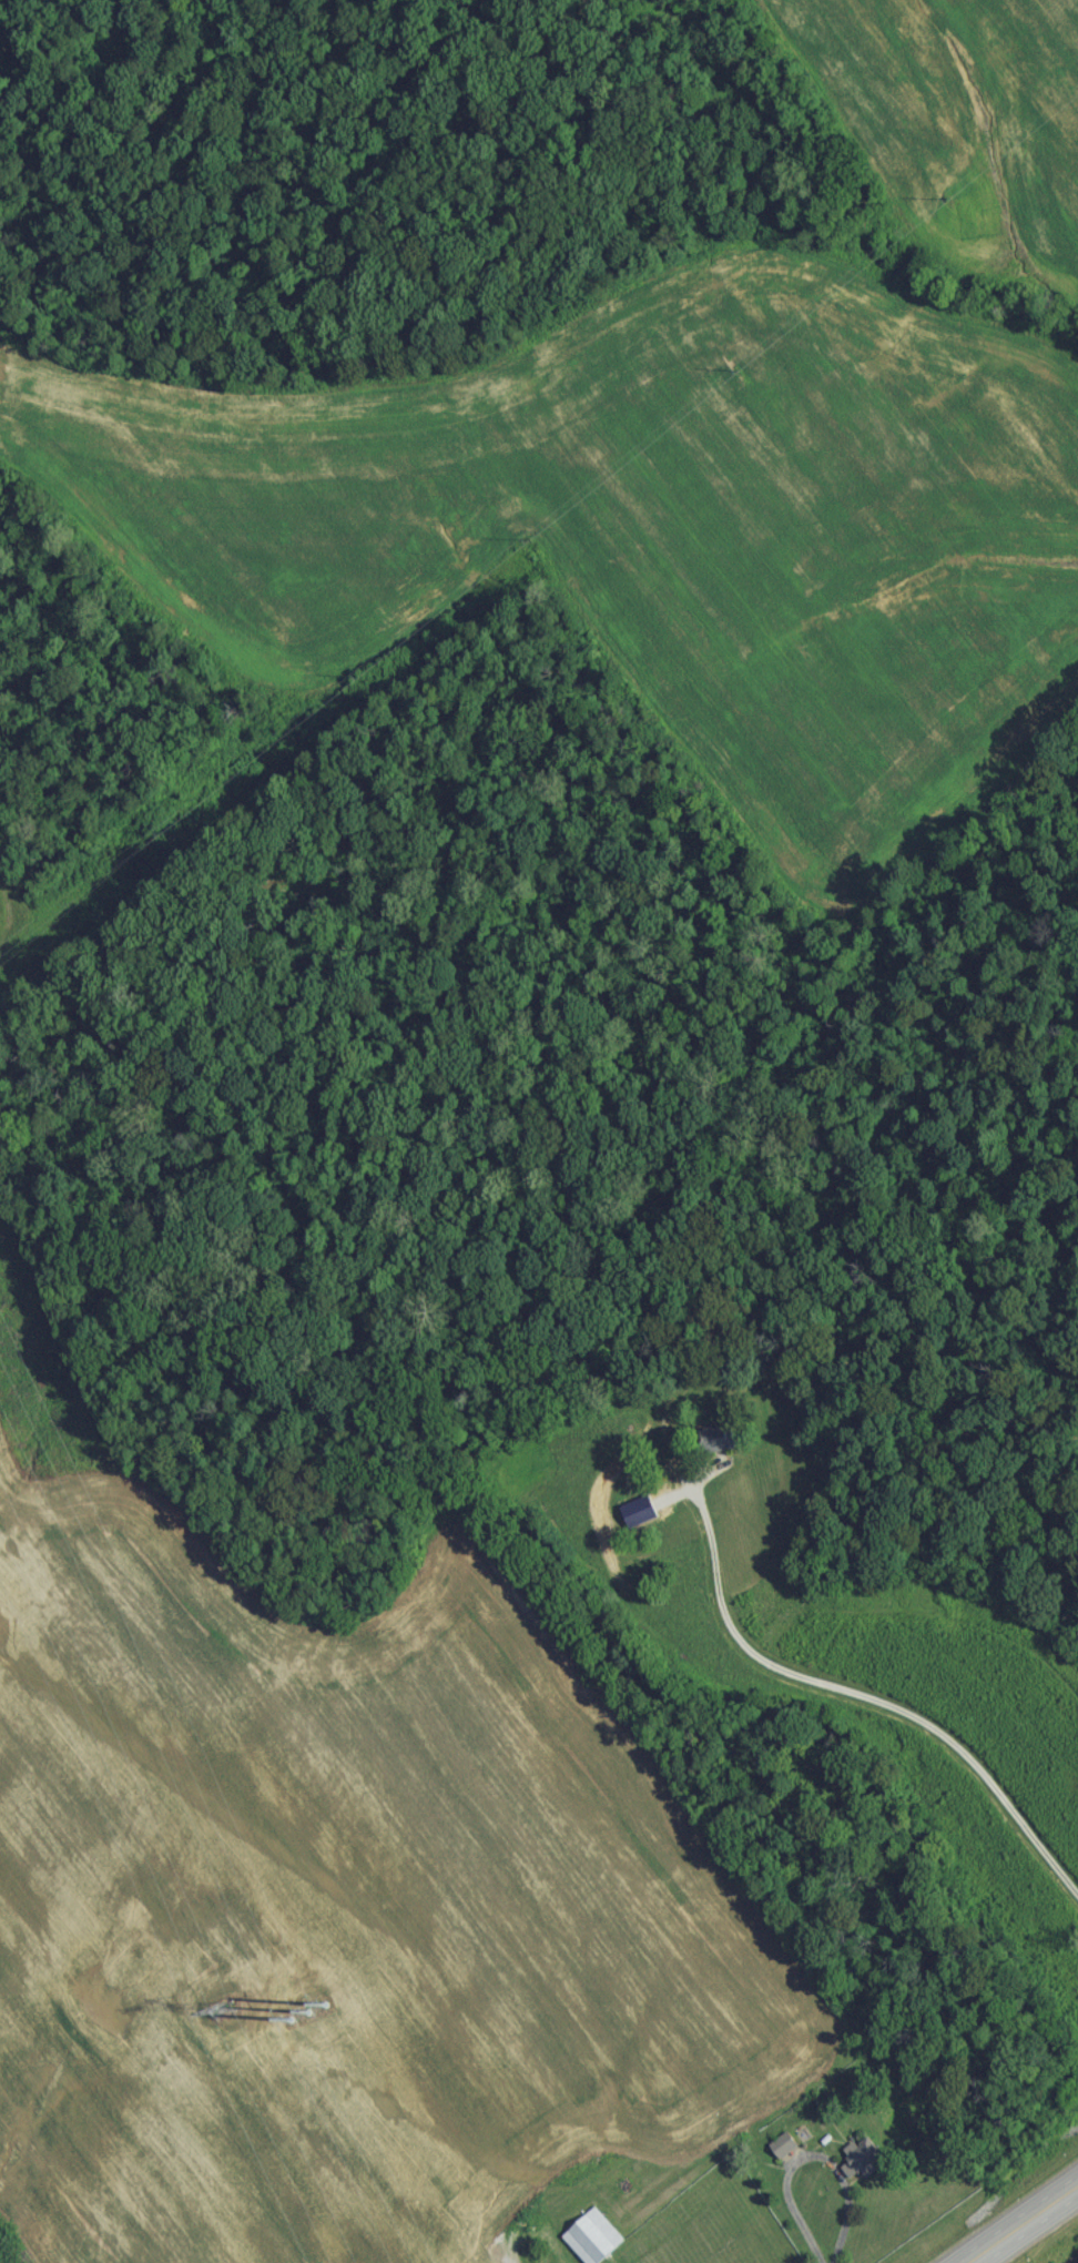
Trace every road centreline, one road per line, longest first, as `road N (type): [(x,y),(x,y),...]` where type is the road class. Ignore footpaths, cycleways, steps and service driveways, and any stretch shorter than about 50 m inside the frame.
road 1 (primary): [(1077,2186),(969,2262)]

